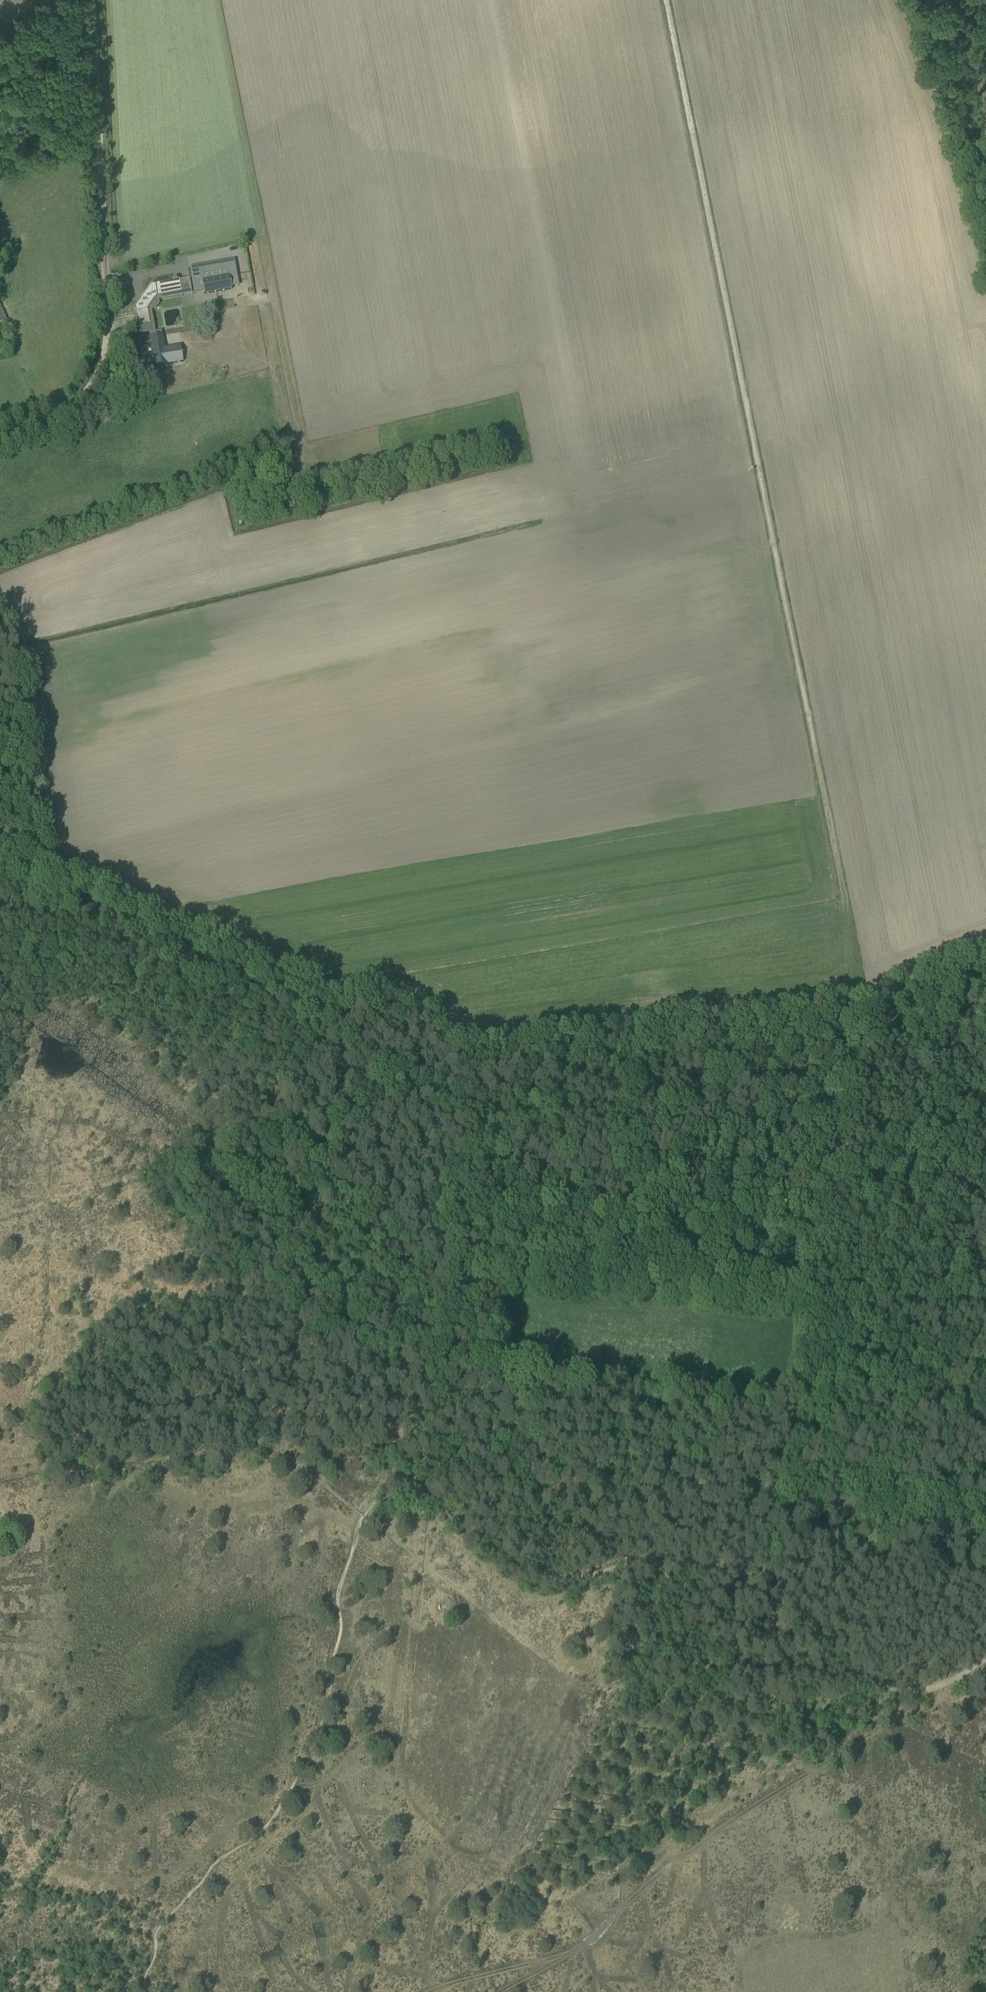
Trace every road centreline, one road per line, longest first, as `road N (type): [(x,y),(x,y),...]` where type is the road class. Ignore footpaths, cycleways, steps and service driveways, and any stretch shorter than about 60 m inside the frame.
road 1 (track): [(414,1467),(435,1508),(536,1577),(572,1579),(638,1563),(667,1569),(632,1656),(703,1673),(899,1692),(938,1689),(985,1660)]
road 2 (unclassified): [(109,269),(96,0)]
road 3 (track): [(0,439),(79,406),(92,388),(110,319),(109,269)]

